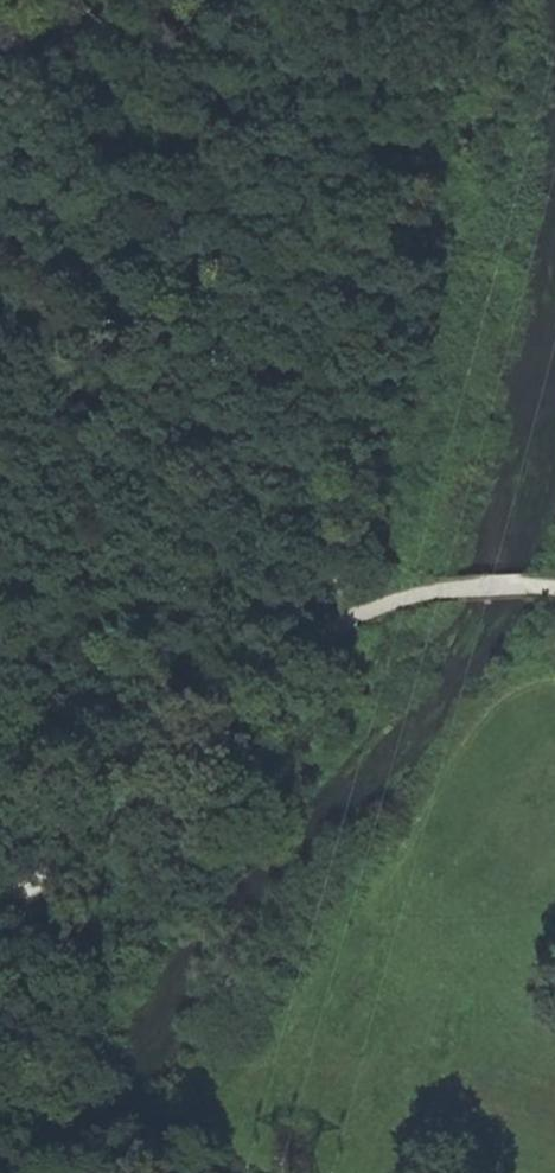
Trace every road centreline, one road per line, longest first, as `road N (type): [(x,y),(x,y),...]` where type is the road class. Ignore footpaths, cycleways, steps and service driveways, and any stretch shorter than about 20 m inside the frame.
road 1 (track): [(271,669),(93,839),(0,896)]
road 2 (track): [(554,591),(444,593),(384,606),(271,669)]

